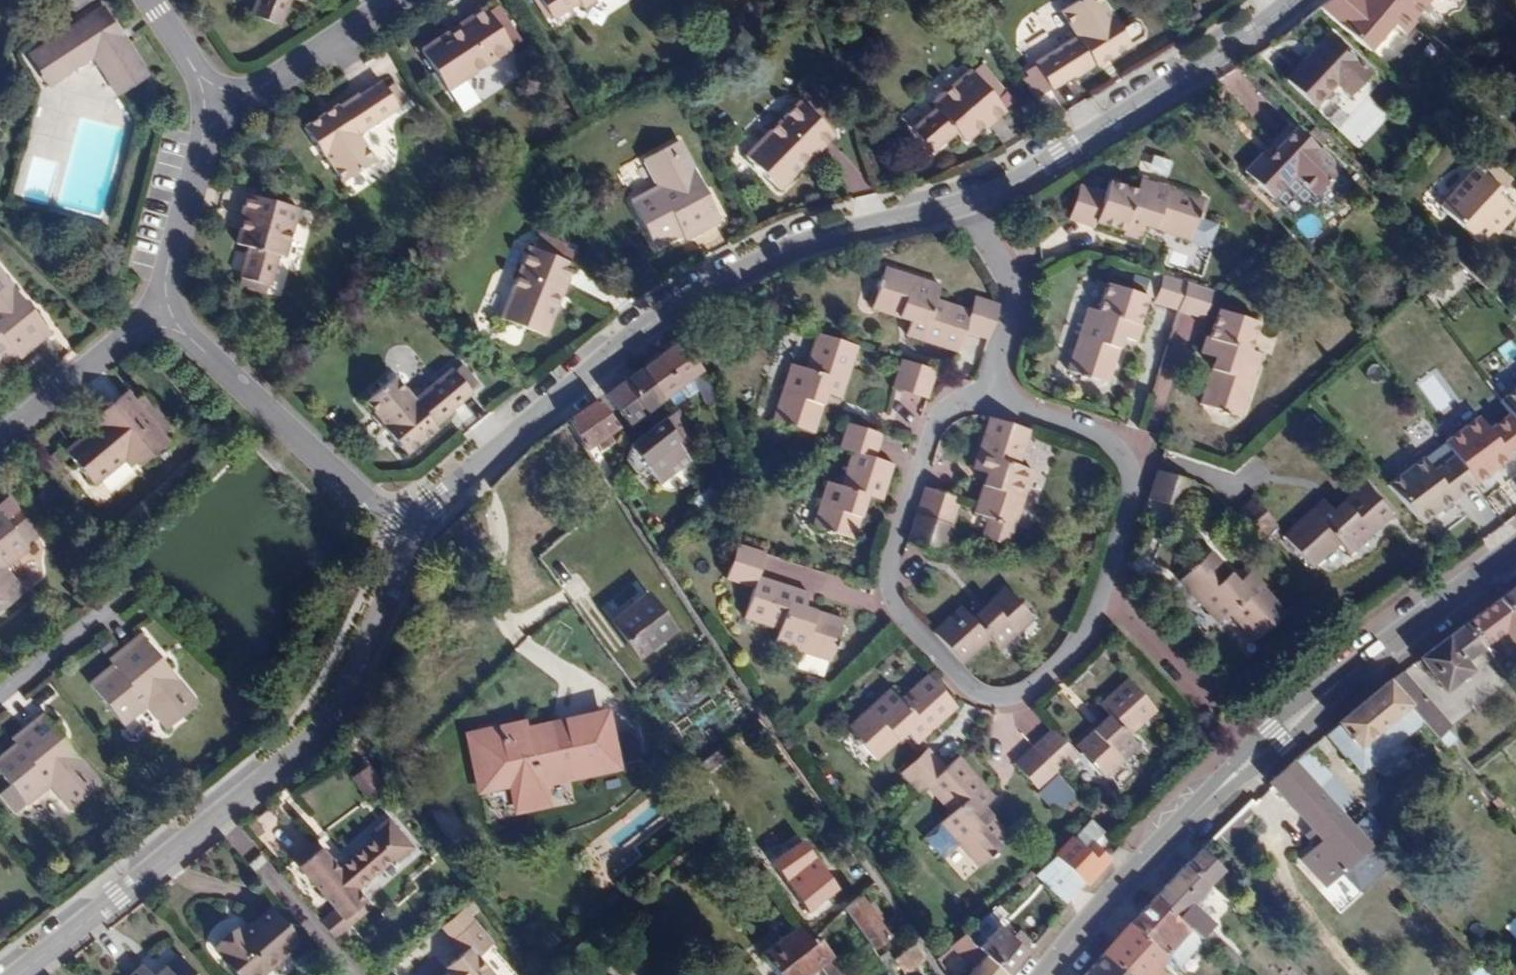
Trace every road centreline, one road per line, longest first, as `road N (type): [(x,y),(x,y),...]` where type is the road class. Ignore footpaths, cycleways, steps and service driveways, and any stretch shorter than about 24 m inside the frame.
road 1 (residential): [(406,539),(665,315),(791,253),(981,204)]
road 2 (residential): [(6,974),(316,727),(338,697),(406,539)]
road 3 (residential): [(988,402),(955,404),(935,419),(888,579),(890,600),(974,686),(1007,699),(1087,636),(1103,597)]
road 4 (residential): [(981,204),(1230,55),(1300,0)]
road 5 (residential): [(156,299),(406,539)]
road 6 (tertiary): [(1515,561),(1251,757)]
road 7 (residential): [(1103,597),(1133,486),(1129,463),(1114,442),(988,402)]
road 8 (tertiary): [(1251,757),(1052,974)]
road 9 (residential): [(1103,597),(1251,757)]
road 10 (residential): [(220,100),(156,299)]
road 11 (residential): [(981,204),(1013,289),(988,402)]
road 12 (residential): [(0,432),(156,299)]
road 13 (residential): [(220,100),(377,0)]
road 14 (residential): [(0,693),(107,607)]

